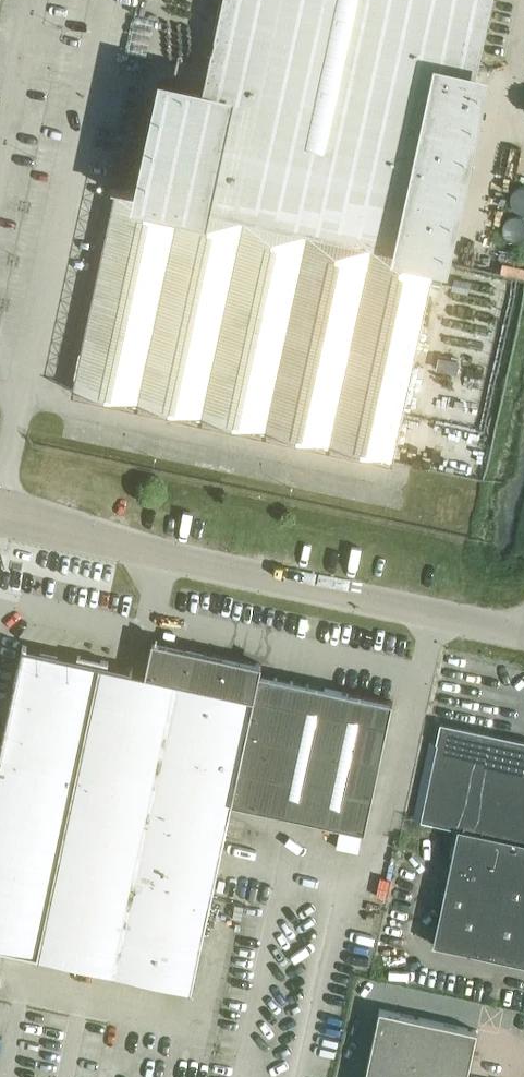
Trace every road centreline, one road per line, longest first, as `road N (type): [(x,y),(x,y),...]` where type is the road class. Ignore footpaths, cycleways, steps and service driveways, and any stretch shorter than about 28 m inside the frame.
road 1 (unclassified): [(523,636),(0,521)]

